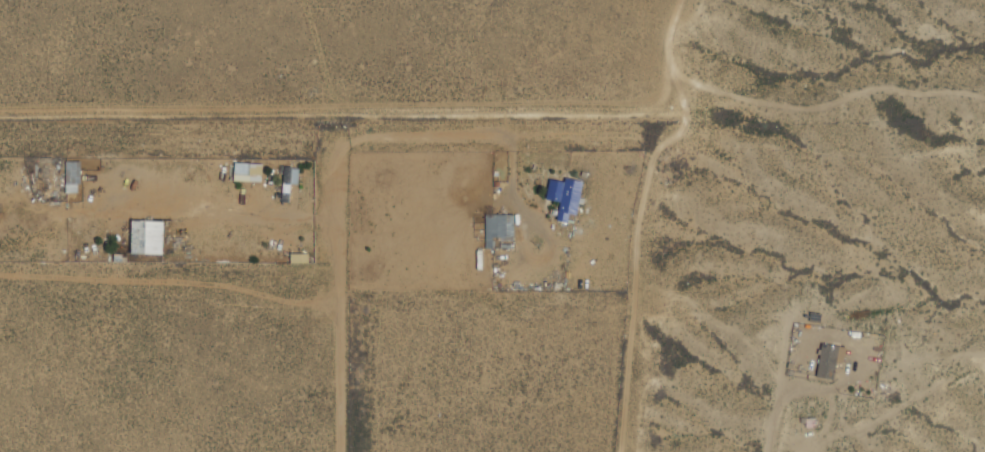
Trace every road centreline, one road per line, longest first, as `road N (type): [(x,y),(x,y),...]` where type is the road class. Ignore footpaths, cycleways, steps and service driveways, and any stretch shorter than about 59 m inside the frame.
road 1 (track): [(0,116),(660,114)]
road 2 (track): [(625,451),(653,141),(688,0)]
road 3 (track): [(339,152),(339,451)]

